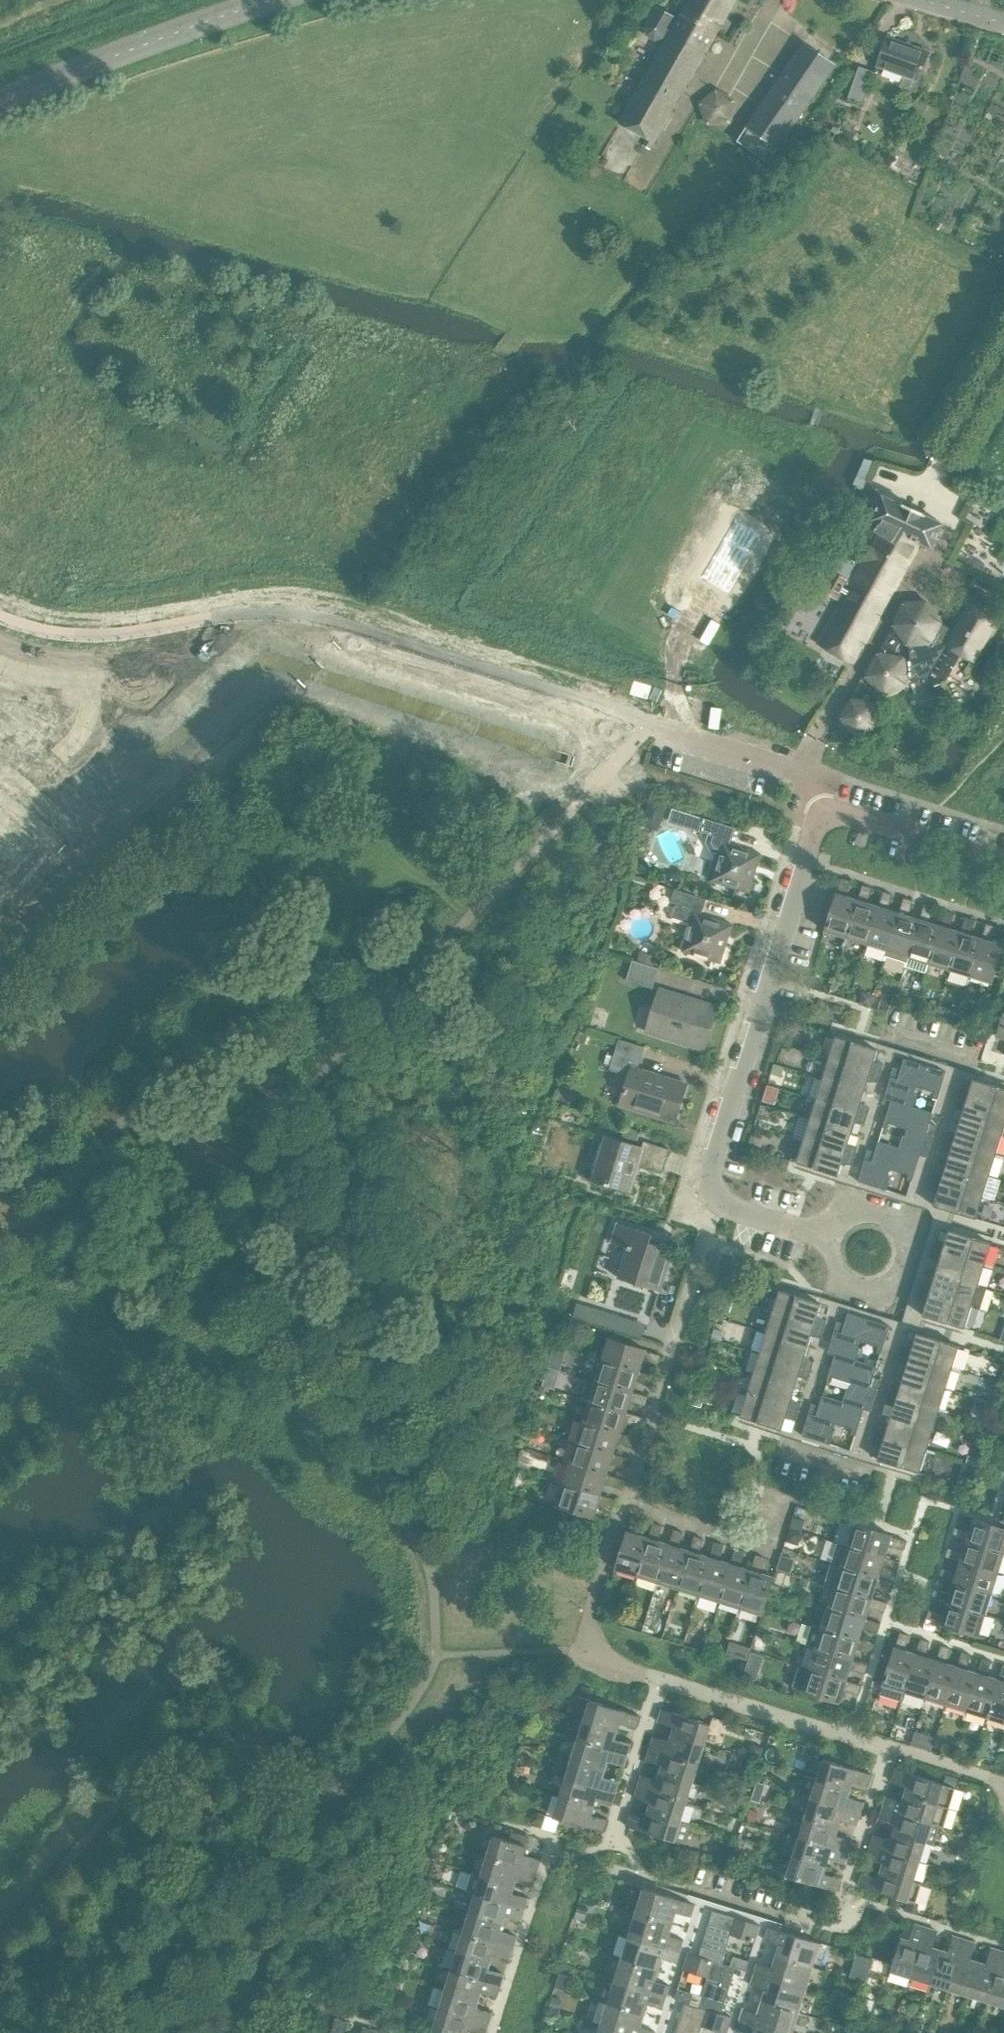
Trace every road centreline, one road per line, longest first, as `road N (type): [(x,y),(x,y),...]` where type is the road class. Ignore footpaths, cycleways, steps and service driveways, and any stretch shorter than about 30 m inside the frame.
road 1 (residential): [(902,1272),(913,1302),(864,1472),(786,1450),(837,1275)]
road 2 (residential): [(906,1239),(923,1208),(968,1061),(899,1038),(844,1221)]
road 3 (unclassified): [(711,1202),(707,1179),(765,988),(819,824),(834,805)]
road 4 (residential): [(658,2032),(701,1892),(775,1914),(741,2032)]
road 5 (residential): [(665,729),(812,774),(834,805)]
road 6 (unclassified): [(1003,860),(834,805)]
road 7 (residential): [(832,1238),(711,1202)]

